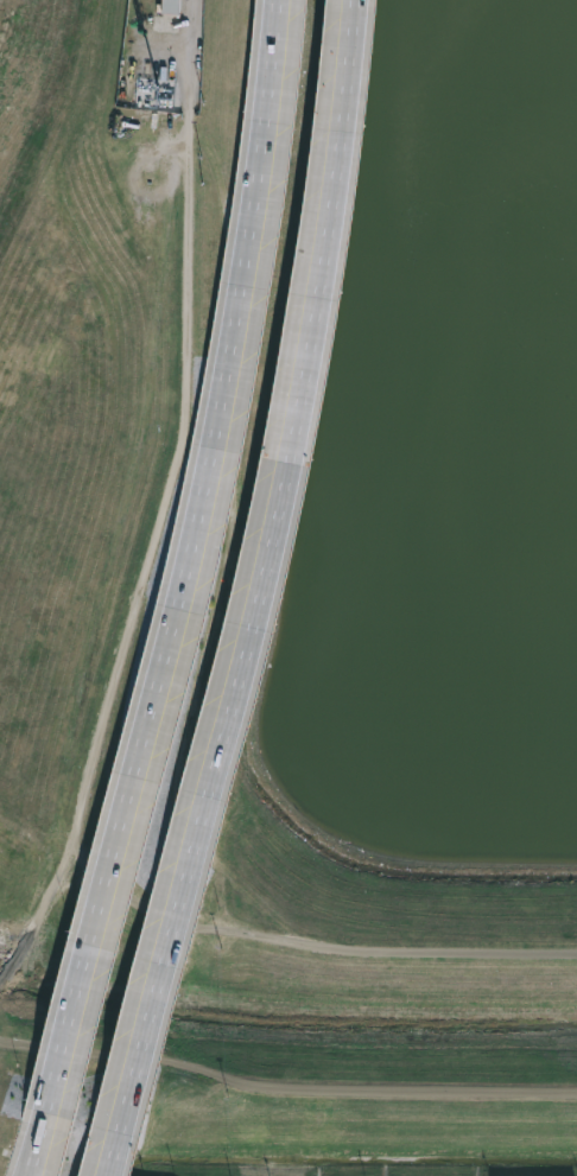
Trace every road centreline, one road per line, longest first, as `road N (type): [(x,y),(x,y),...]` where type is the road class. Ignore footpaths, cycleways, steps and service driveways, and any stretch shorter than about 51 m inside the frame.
road 1 (motorway): [(111,1175),(260,627),(296,463),(326,298),(361,0)]
road 2 (motorway): [(277,0),(270,122),(217,447),(183,609),(47,1113)]

